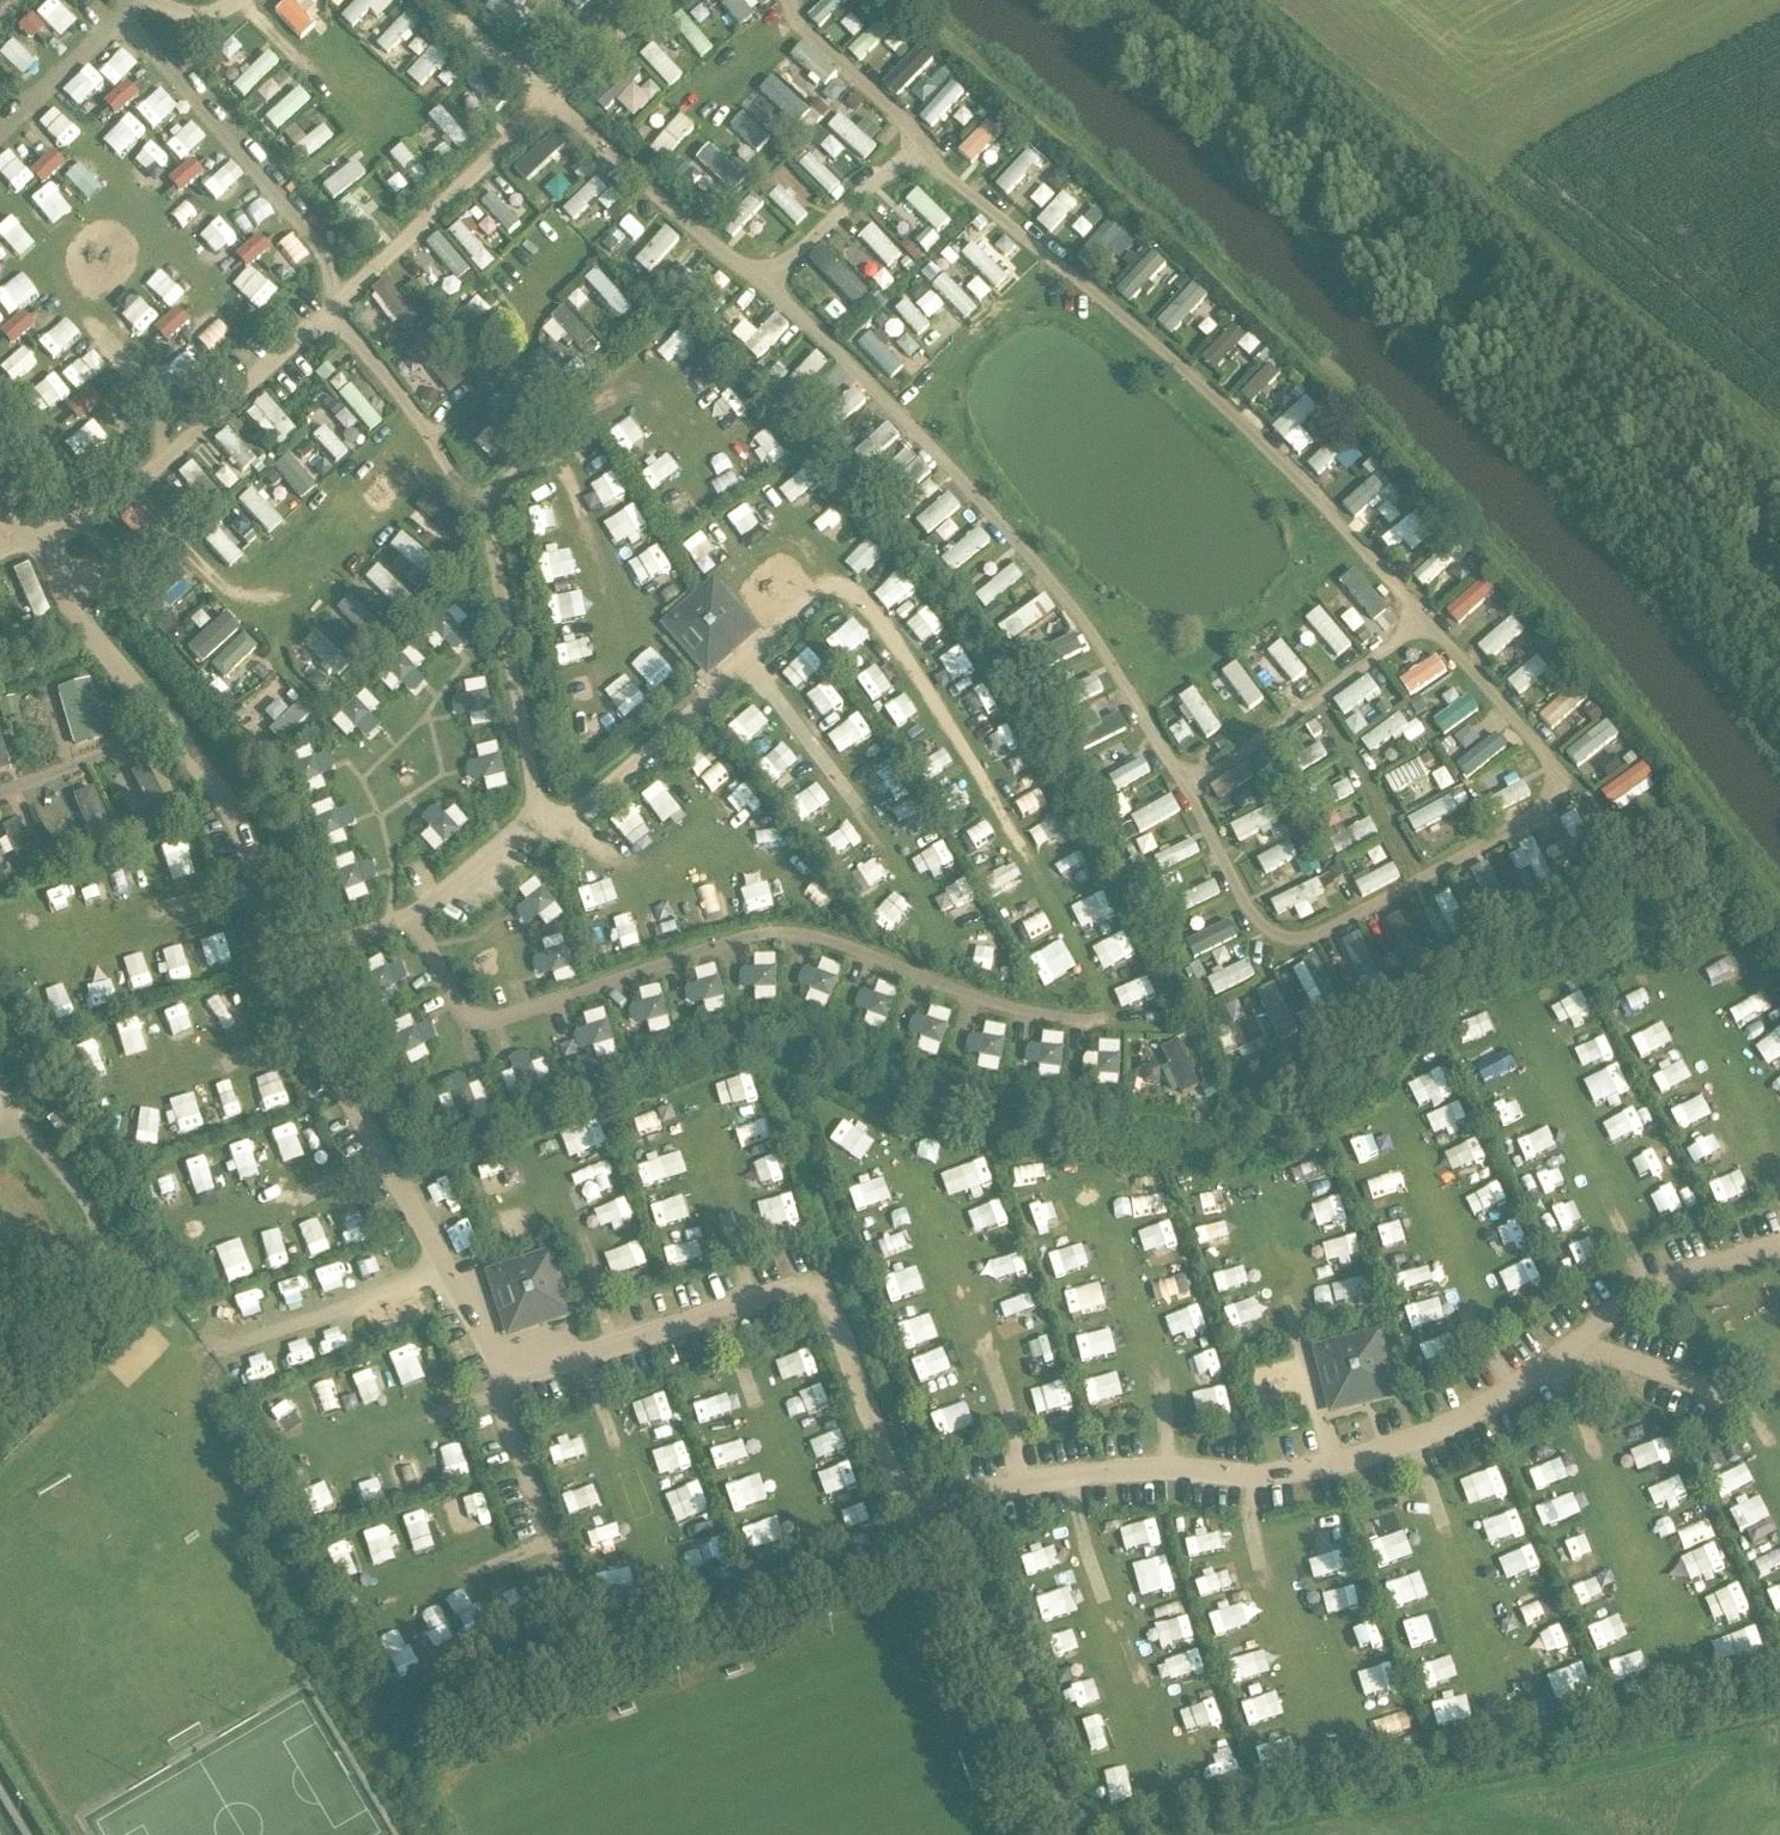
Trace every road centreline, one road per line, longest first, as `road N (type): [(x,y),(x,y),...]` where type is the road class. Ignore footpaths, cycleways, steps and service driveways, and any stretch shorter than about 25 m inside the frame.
road 1 (track): [(1779,440),(1630,305),(1245,0)]

